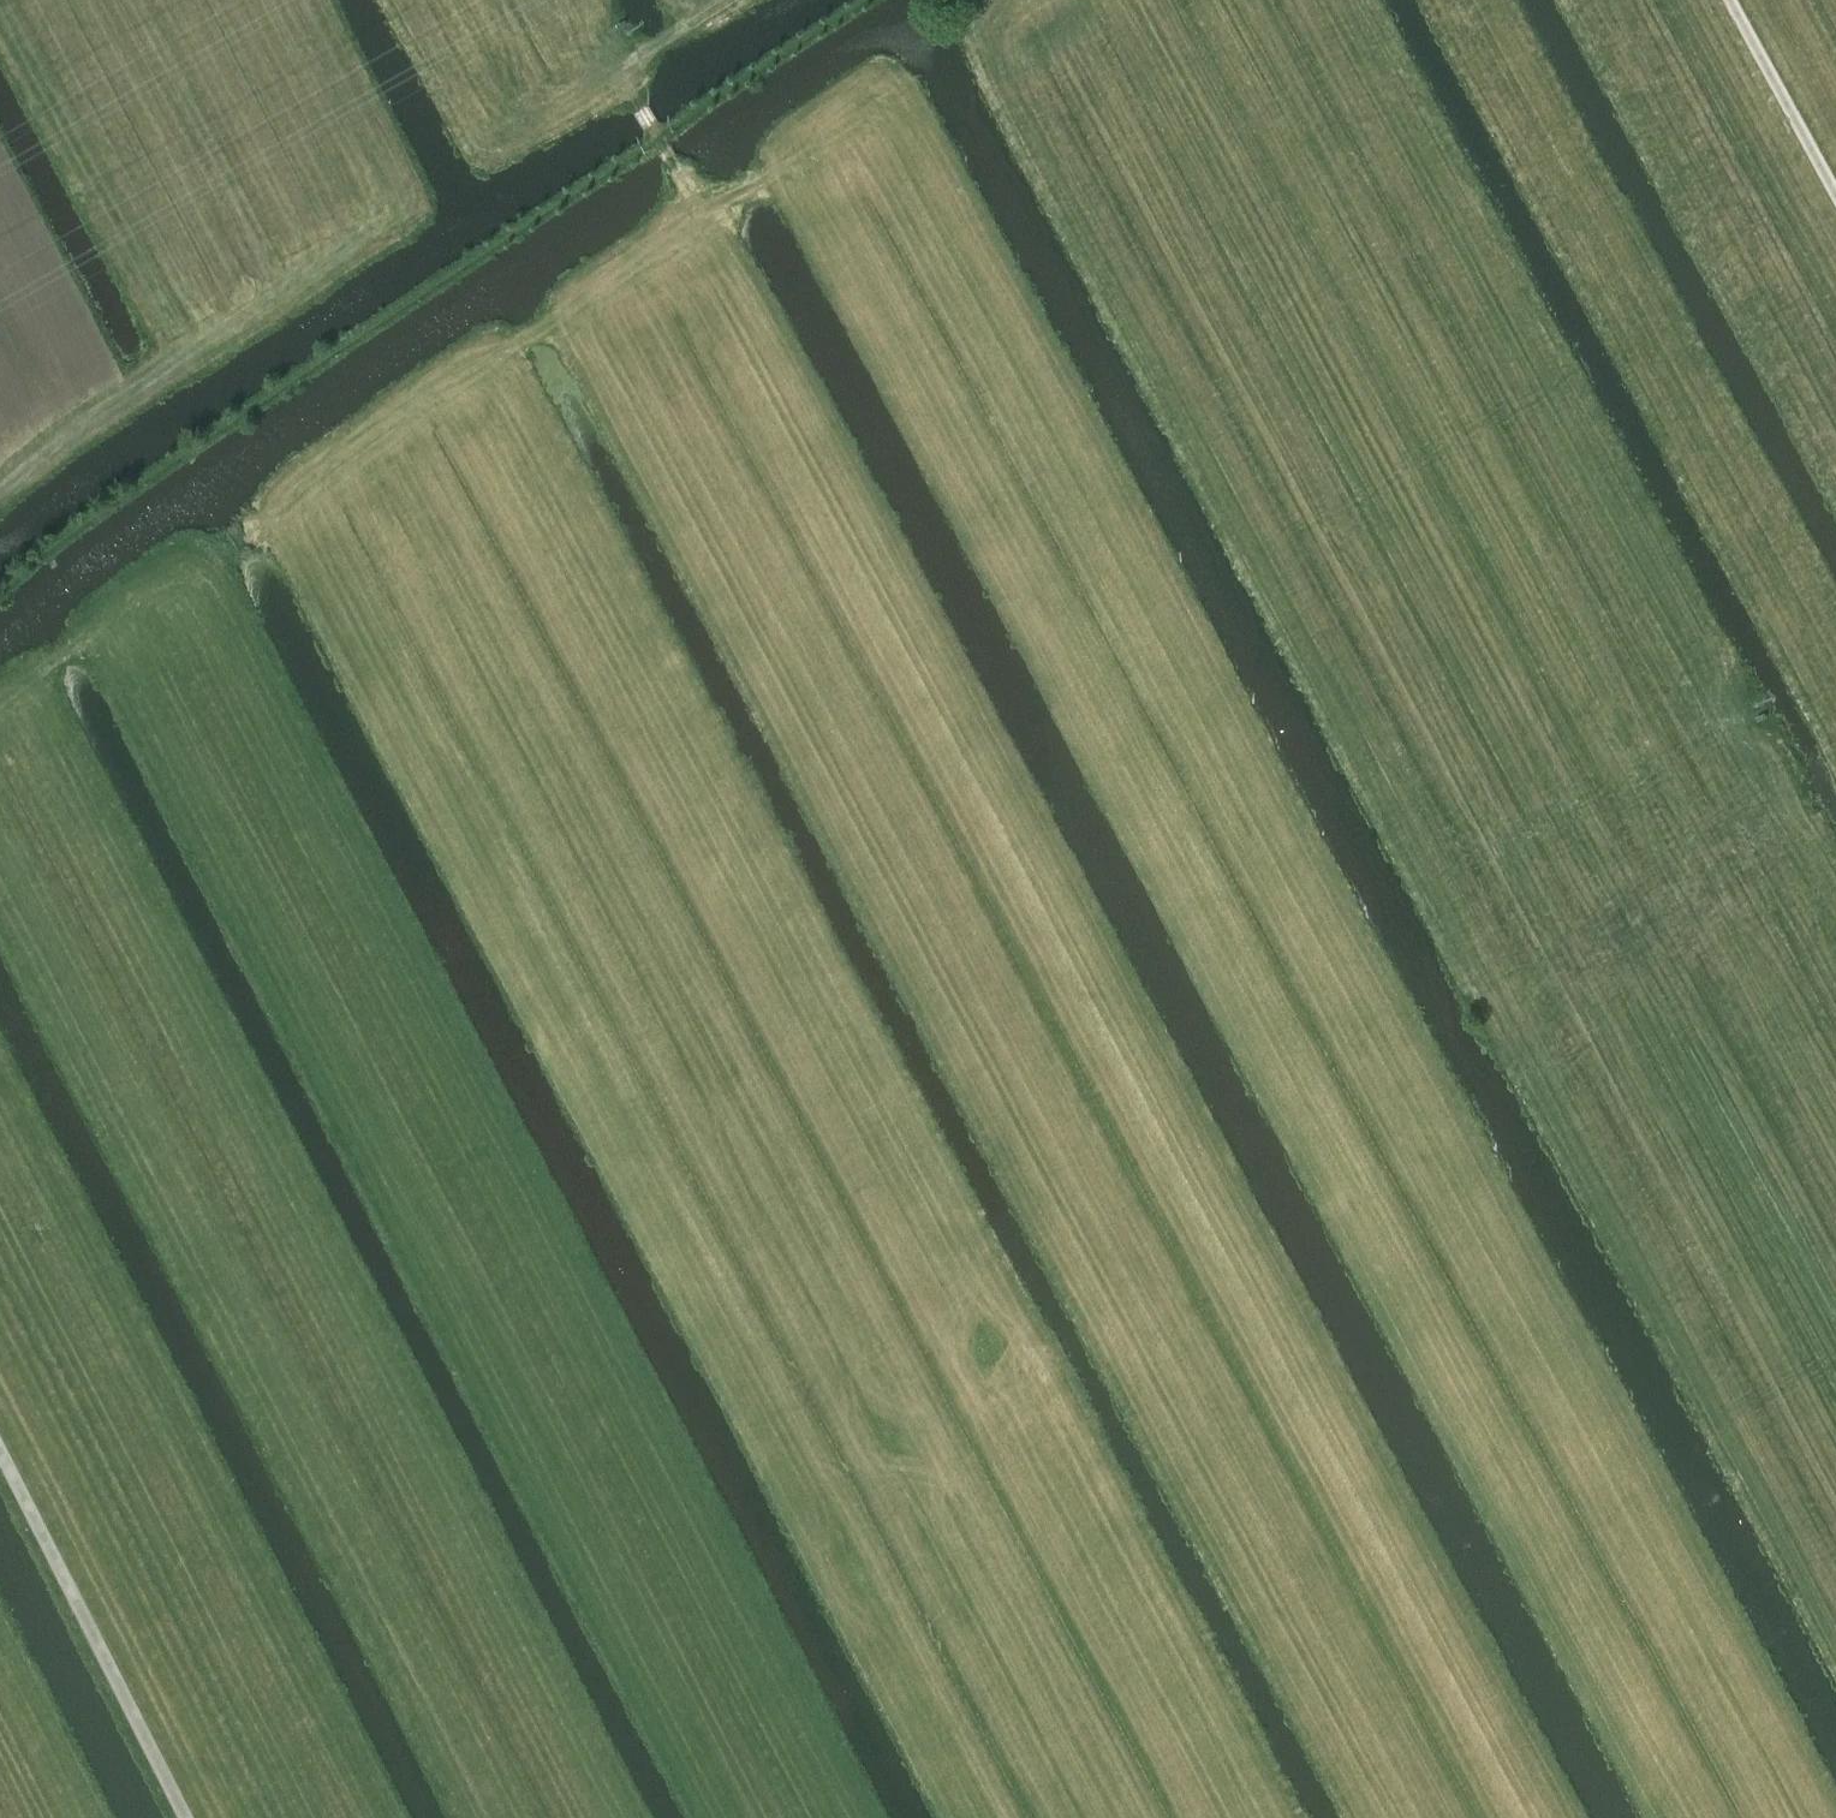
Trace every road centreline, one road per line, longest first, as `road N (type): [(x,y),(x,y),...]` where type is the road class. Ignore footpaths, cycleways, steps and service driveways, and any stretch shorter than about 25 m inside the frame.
road 1 (track): [(186,1817),(0,1450)]

